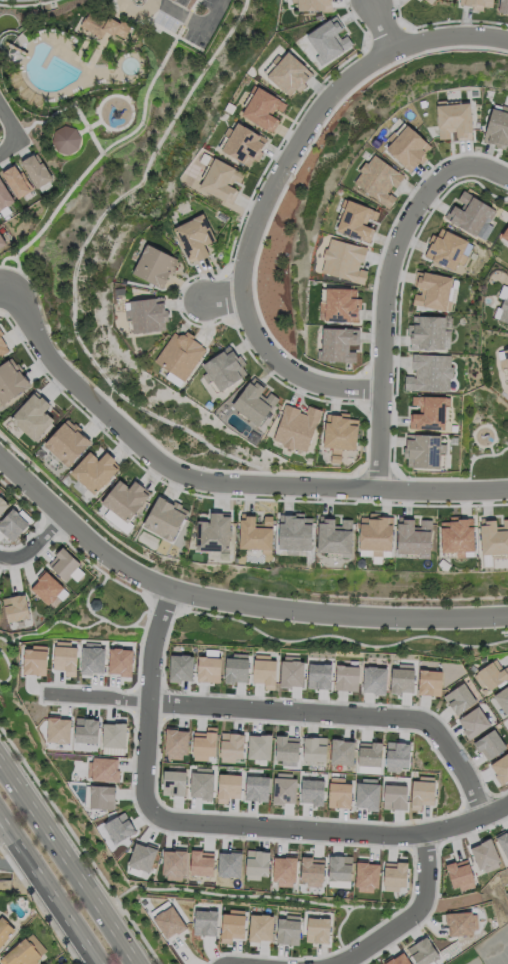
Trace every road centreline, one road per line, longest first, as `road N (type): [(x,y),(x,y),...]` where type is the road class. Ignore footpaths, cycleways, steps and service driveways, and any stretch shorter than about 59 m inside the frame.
road 1 (residential): [(0,295),(28,303),(42,339),(77,387),(175,469),(215,484),(507,490)]
road 2 (residential): [(0,460),(128,571),(170,589),(273,609),(436,619),(507,614)]
road 3 (residential): [(439,37),(357,74),(328,105),(254,242),(247,296),(282,366),(309,385),(382,389)]
road 4 (residential): [(150,702),(145,799),(173,821),(405,834),(507,805)]
road 5 (residential): [(150,702),(420,719),(440,733),(484,816)]
road 6 (residential): [(376,490),(393,284),(413,216),(458,163)]
road 7 (primary): [(135,963),(0,762)]
road 8 (residential): [(425,832),(420,908),(337,963)]
road 9 (primary): [(0,829),(93,963)]

